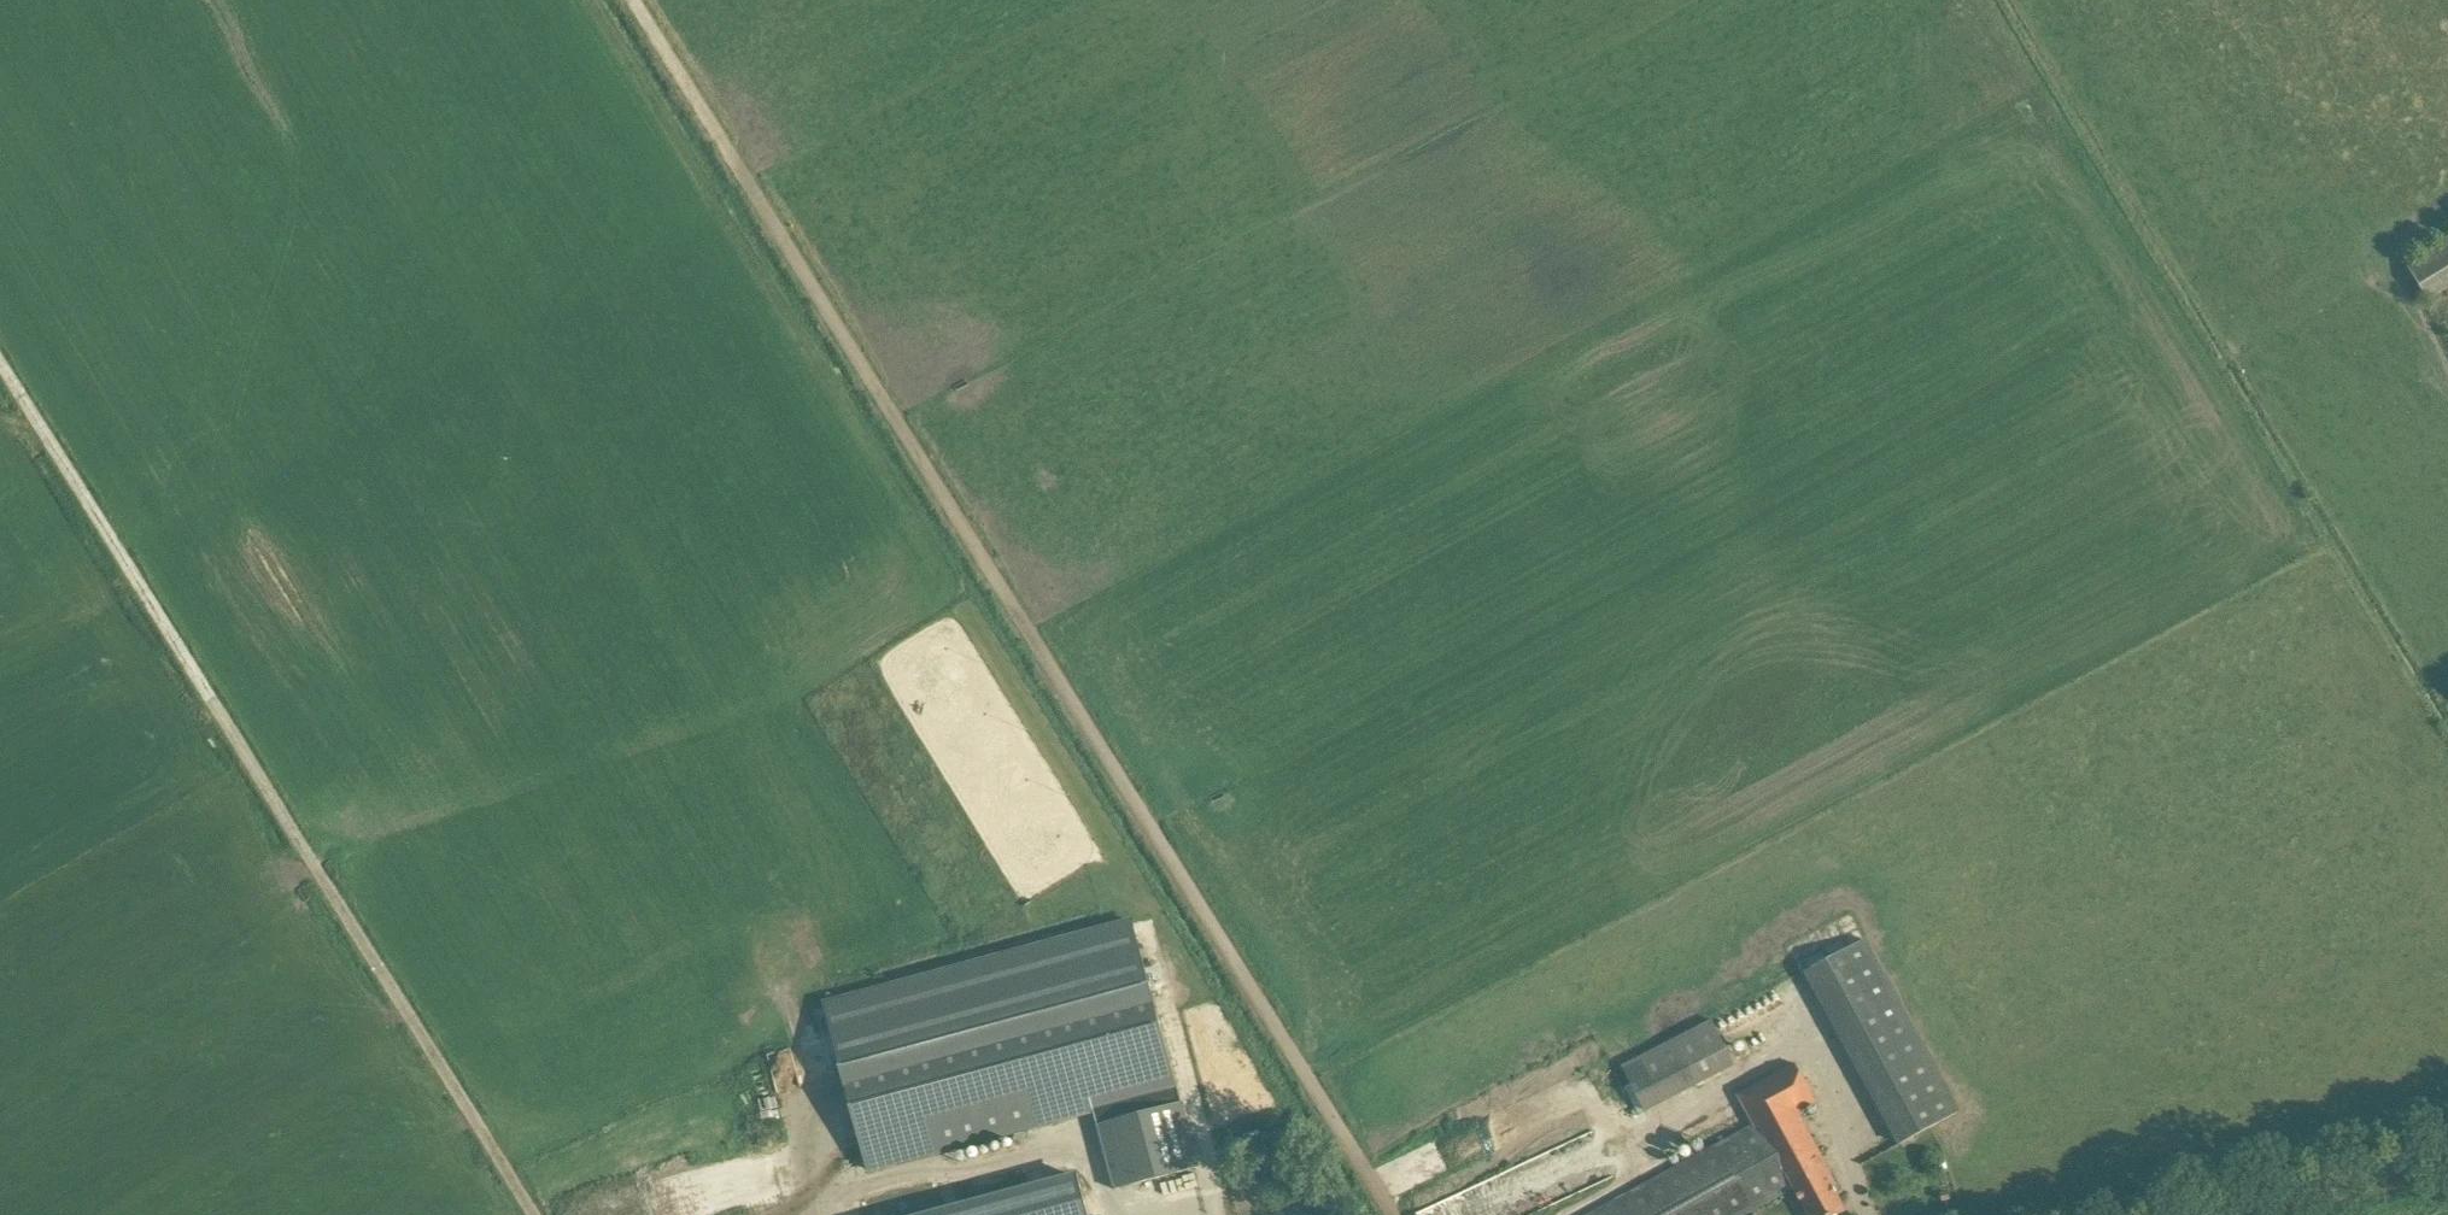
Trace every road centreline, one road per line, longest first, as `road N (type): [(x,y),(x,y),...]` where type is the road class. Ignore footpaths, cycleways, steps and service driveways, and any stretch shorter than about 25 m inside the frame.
road 1 (track): [(631,0),(1392,1214)]
road 2 (track): [(538,1214),(0,355)]
road 3 (unclassified): [(2447,1151),(2215,1214)]

